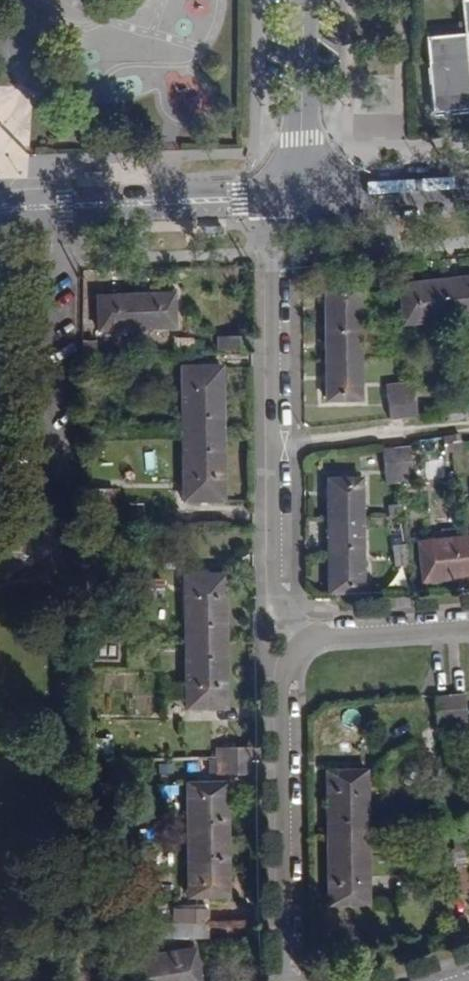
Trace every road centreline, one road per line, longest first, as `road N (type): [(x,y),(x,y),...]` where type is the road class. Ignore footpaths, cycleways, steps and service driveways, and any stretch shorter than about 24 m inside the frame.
road 1 (residential): [(276,638),(269,268),(258,198)]
road 2 (residential): [(276,638),(284,980)]
road 3 (residential): [(0,210),(258,198)]
road 4 (residential): [(305,0),(296,197)]
road 5 (residential): [(468,621),(276,638)]
road 6 (residential): [(296,197),(468,186)]

